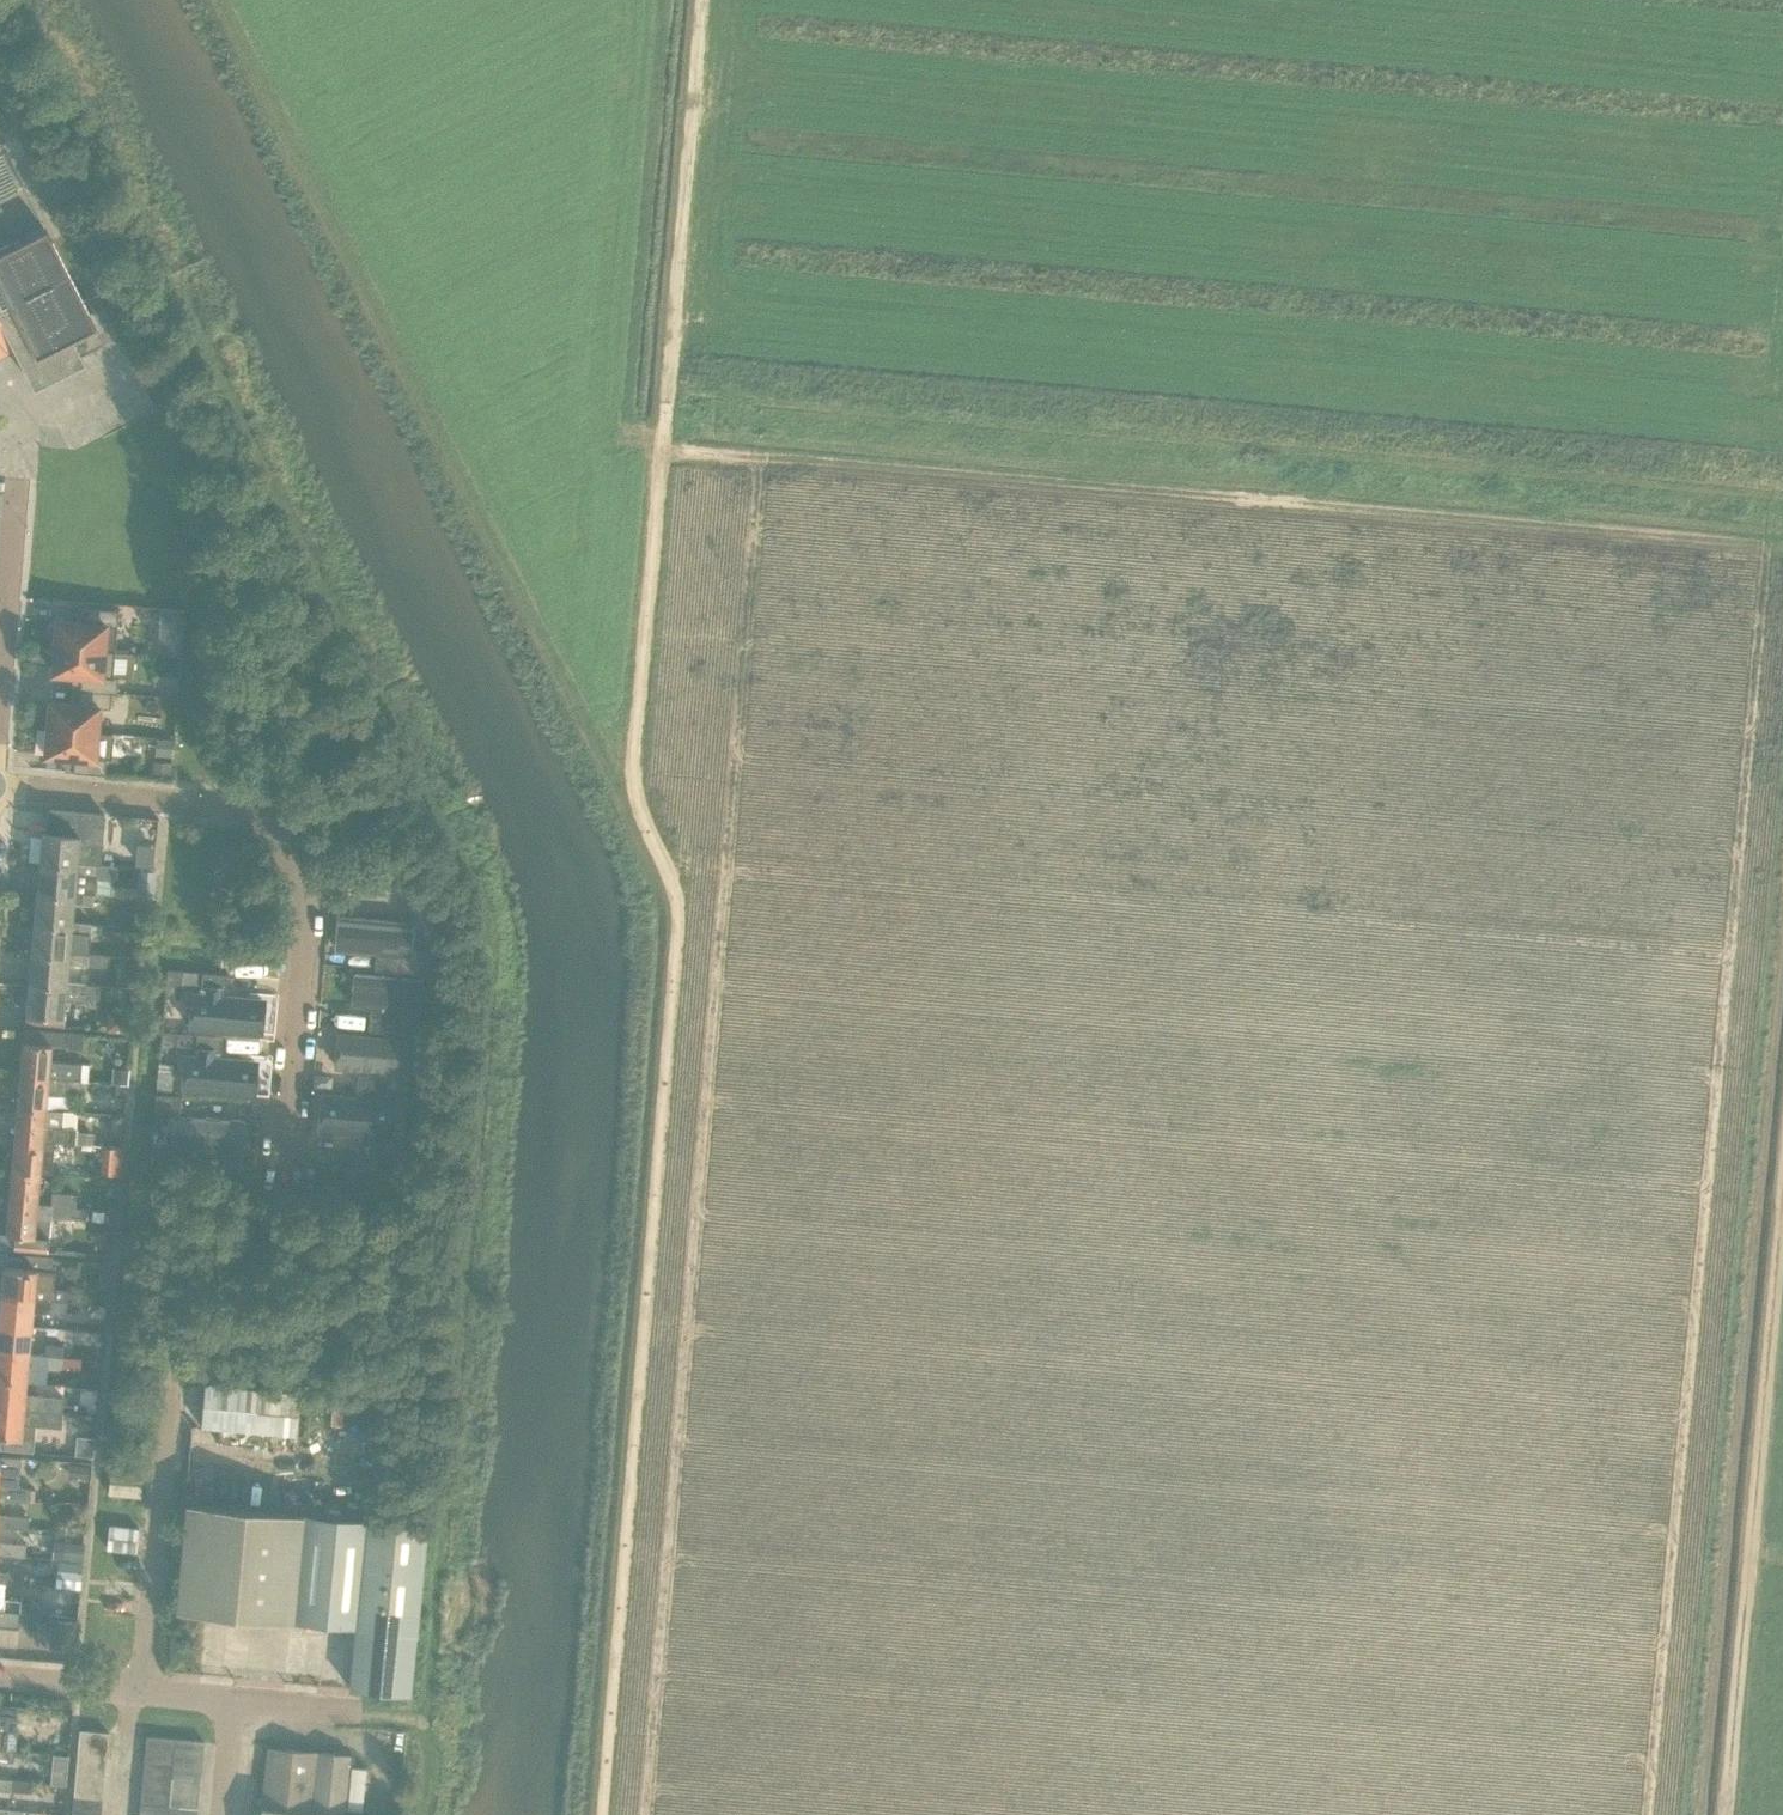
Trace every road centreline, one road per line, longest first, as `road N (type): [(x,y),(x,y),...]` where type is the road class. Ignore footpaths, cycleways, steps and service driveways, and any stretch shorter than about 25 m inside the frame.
road 1 (residential): [(0,781),(229,802),(277,824),(296,847),(307,894),(289,1142)]
road 2 (residential): [(402,1714),(0,1676)]
road 3 (residential): [(0,665),(9,530)]

